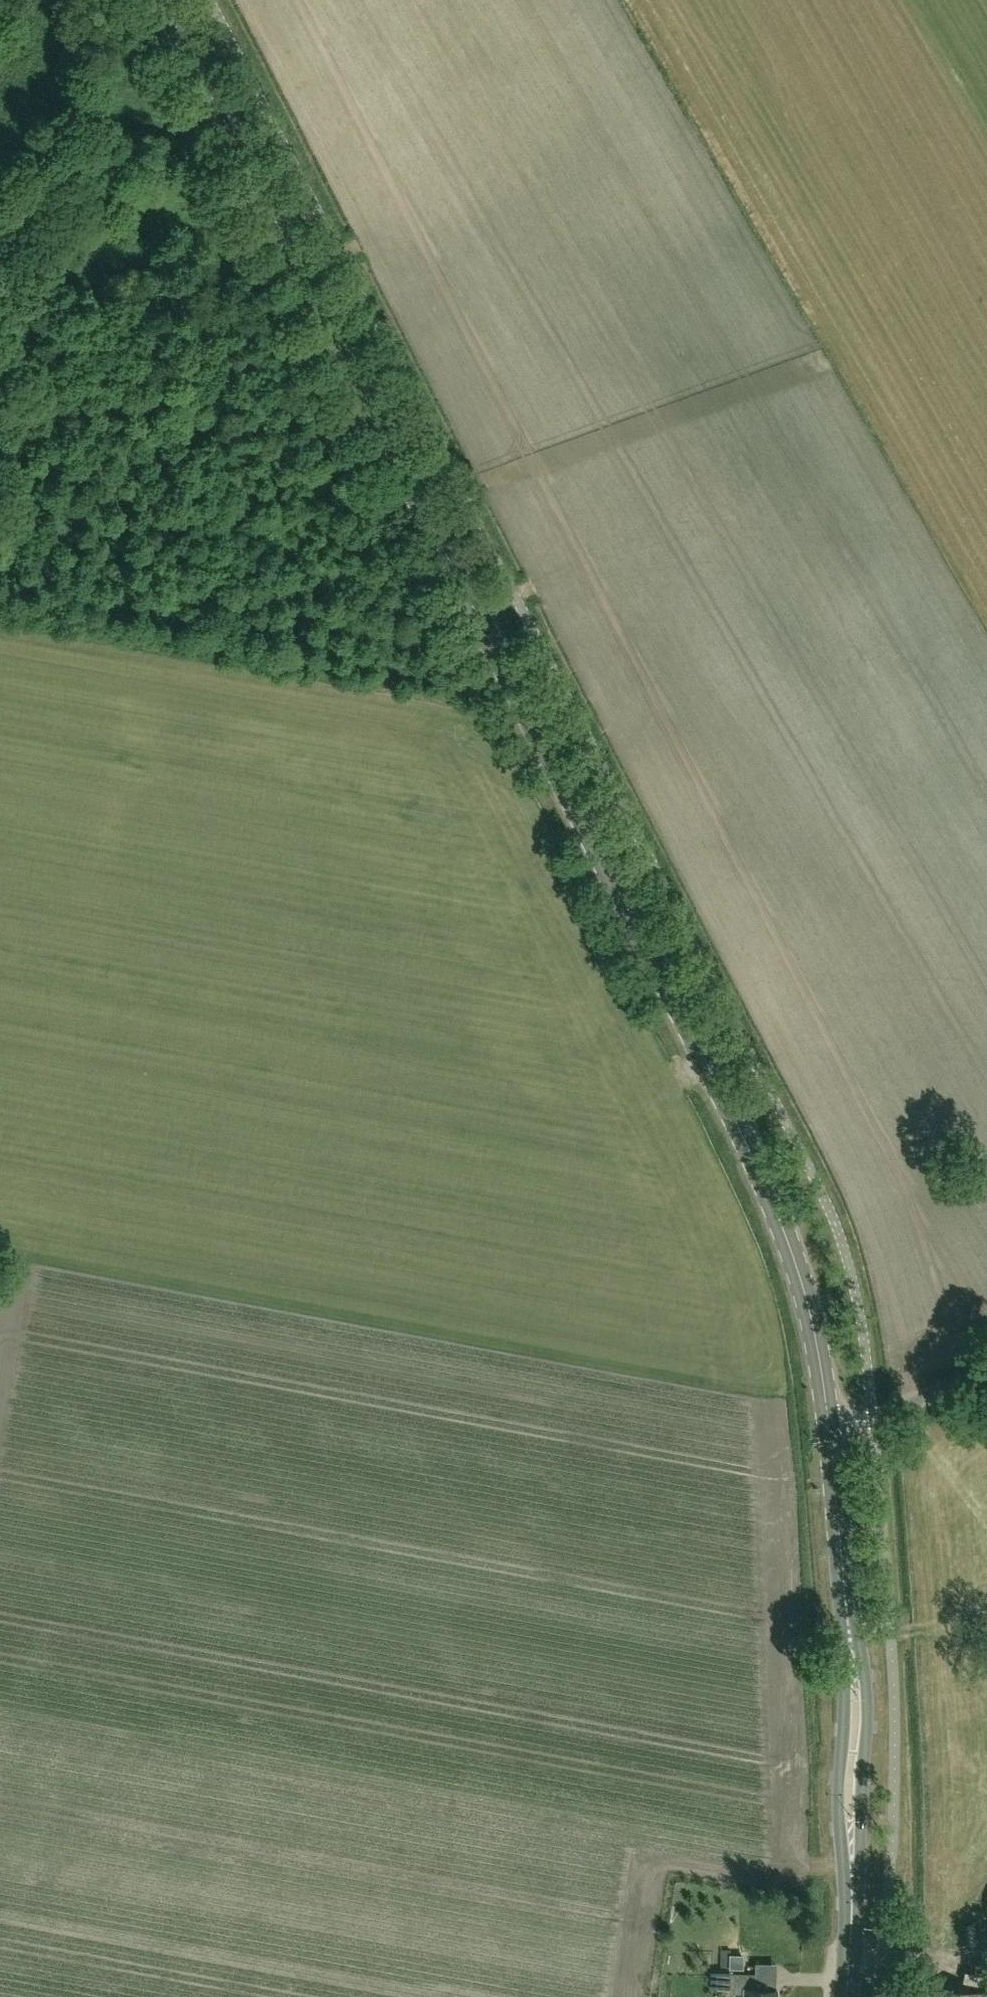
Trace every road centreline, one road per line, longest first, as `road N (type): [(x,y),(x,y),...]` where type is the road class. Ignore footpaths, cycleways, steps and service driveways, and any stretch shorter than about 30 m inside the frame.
road 1 (secondary): [(829,1426),(807,1295),(745,1125),(165,0)]
road 2 (secondary): [(848,1996),(856,1685),(829,1426)]
road 3 (unclassified): [(829,1426),(873,1419),(986,1376)]

